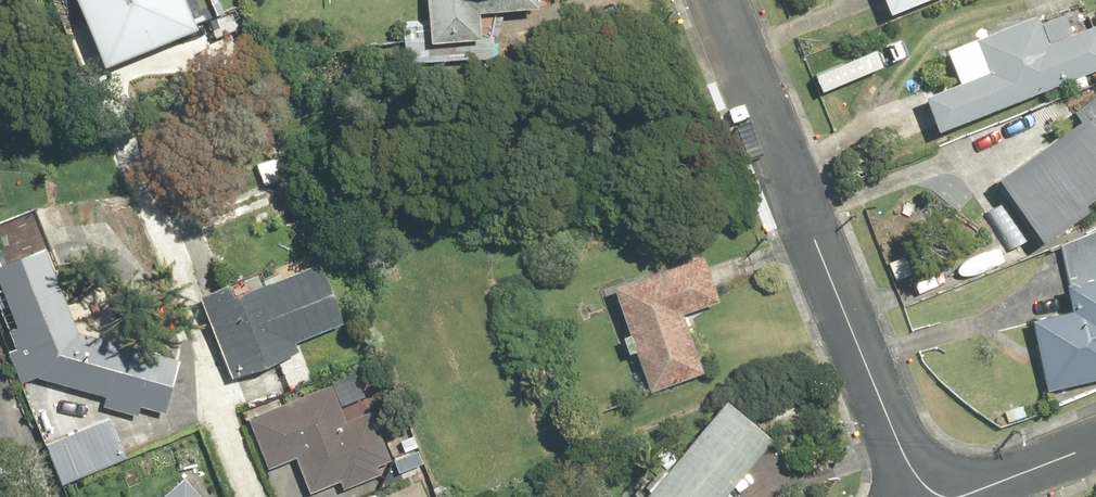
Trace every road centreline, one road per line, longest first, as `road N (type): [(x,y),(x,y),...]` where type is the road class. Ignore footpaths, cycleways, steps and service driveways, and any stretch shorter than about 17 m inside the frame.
road 1 (residential): [(724,0),(923,496)]
road 2 (residential): [(958,496),(1095,442)]

